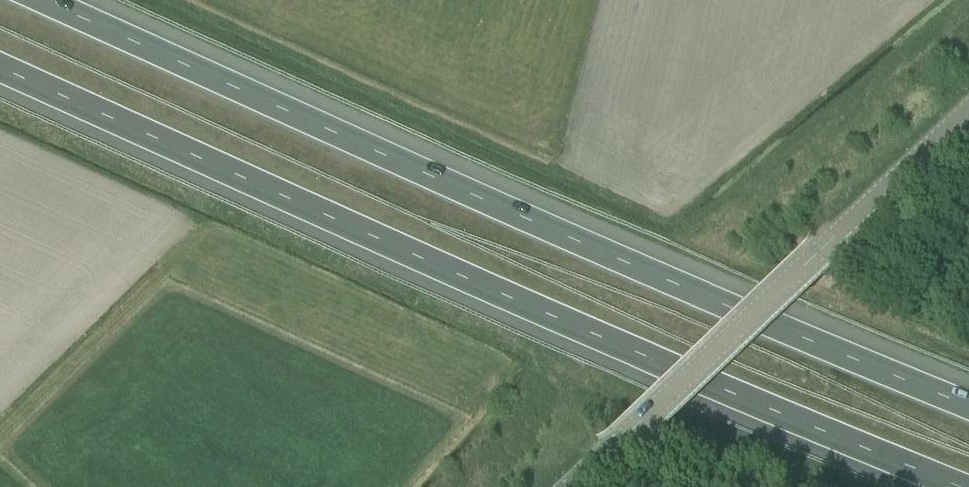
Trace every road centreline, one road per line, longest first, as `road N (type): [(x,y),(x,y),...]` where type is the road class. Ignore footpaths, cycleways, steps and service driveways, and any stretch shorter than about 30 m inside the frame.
road 1 (motorway): [(0,55),(968,479)]
road 2 (motorway): [(968,399),(75,0)]
road 3 (tertiary): [(569,486),(968,109)]

